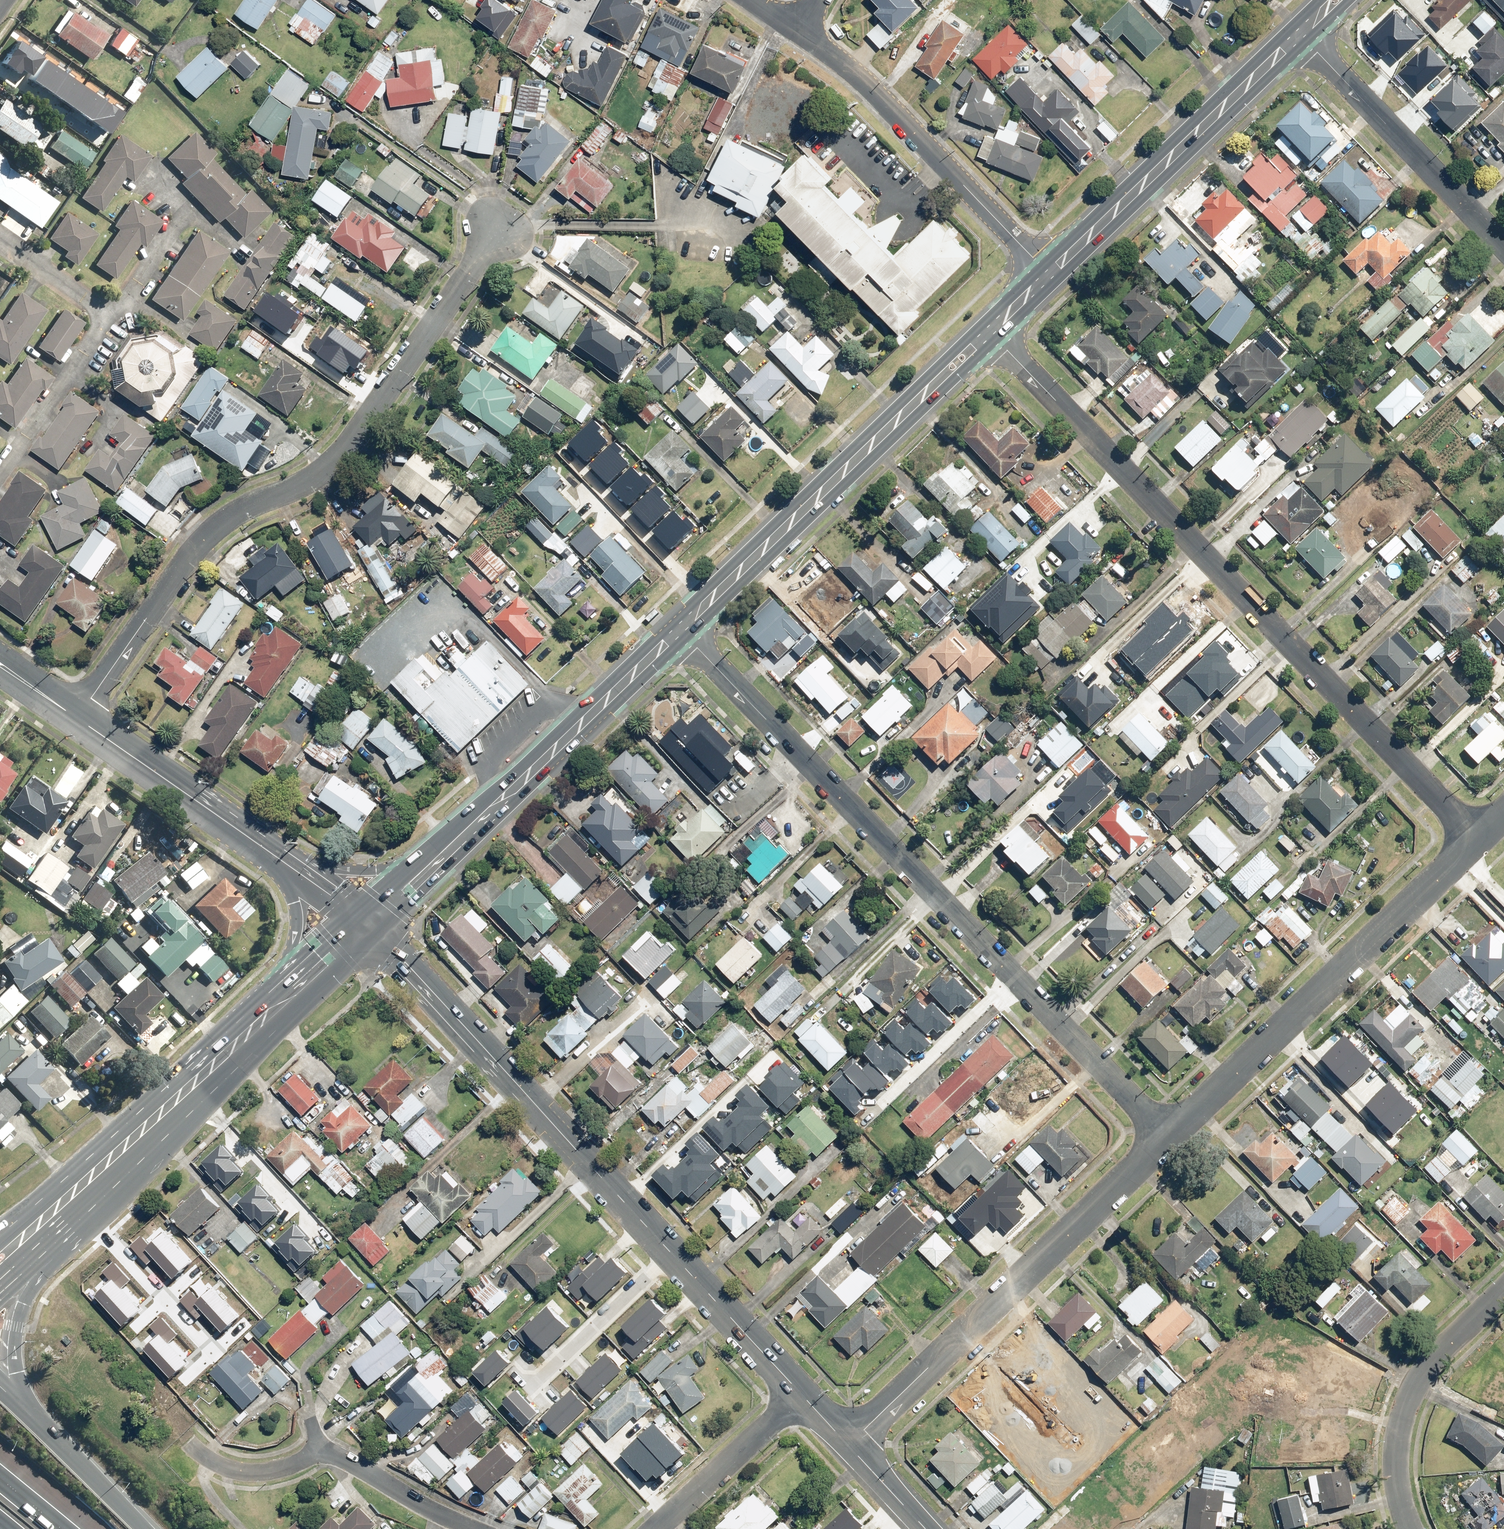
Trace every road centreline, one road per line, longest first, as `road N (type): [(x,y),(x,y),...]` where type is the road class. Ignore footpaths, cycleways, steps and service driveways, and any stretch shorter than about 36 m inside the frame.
road 1 (residential): [(685,627),(1170,1138)]
road 2 (residential): [(1479,839),(991,334)]
road 3 (residential): [(498,227),(347,447),(324,469),(207,541),(78,715)]
road 4 (secondary): [(369,923),(803,1396)]
road 5 (residential): [(847,1444),(1170,1138)]
road 6 (residential): [(1170,1138),(1479,839)]
road 7 (primary): [(685,627),(991,334)]
road 8 (residential): [(798,32),(864,78),(1049,275)]
road 9 (primary): [(1049,275),(1298,34)]
road 10 (primary): [(438,859),(685,627)]
road 11 (primary): [(25,1237),(273,1011)]
road 12 (residential): [(1503,245),(1298,34)]
road 13 (residential): [(1503,1291),(1419,1383),(1399,1445),(1399,1489),(1412,1528)]
road 14 (secondary): [(78,715),(289,865)]
road 15 (residential): [(656,1528),(803,1396)]
road 16 (residential): [(322,1448),(475,1528)]
road 17 (motorway): [(9,1270),(18,1372),(36,1420)]
road 18 (motorway): [(36,1420),(143,1528)]
road 19 (primary): [(289,865),(377,871),(438,859)]
road 20 (primary): [(273,1011),(296,926),(289,865)]
road 21 (residential): [(192,1444),(235,1470),(258,1472),(322,1448)]
road 22 (residential): [(115,311),(0,233)]
road 23 (primary): [(273,1011),(369,923)]

